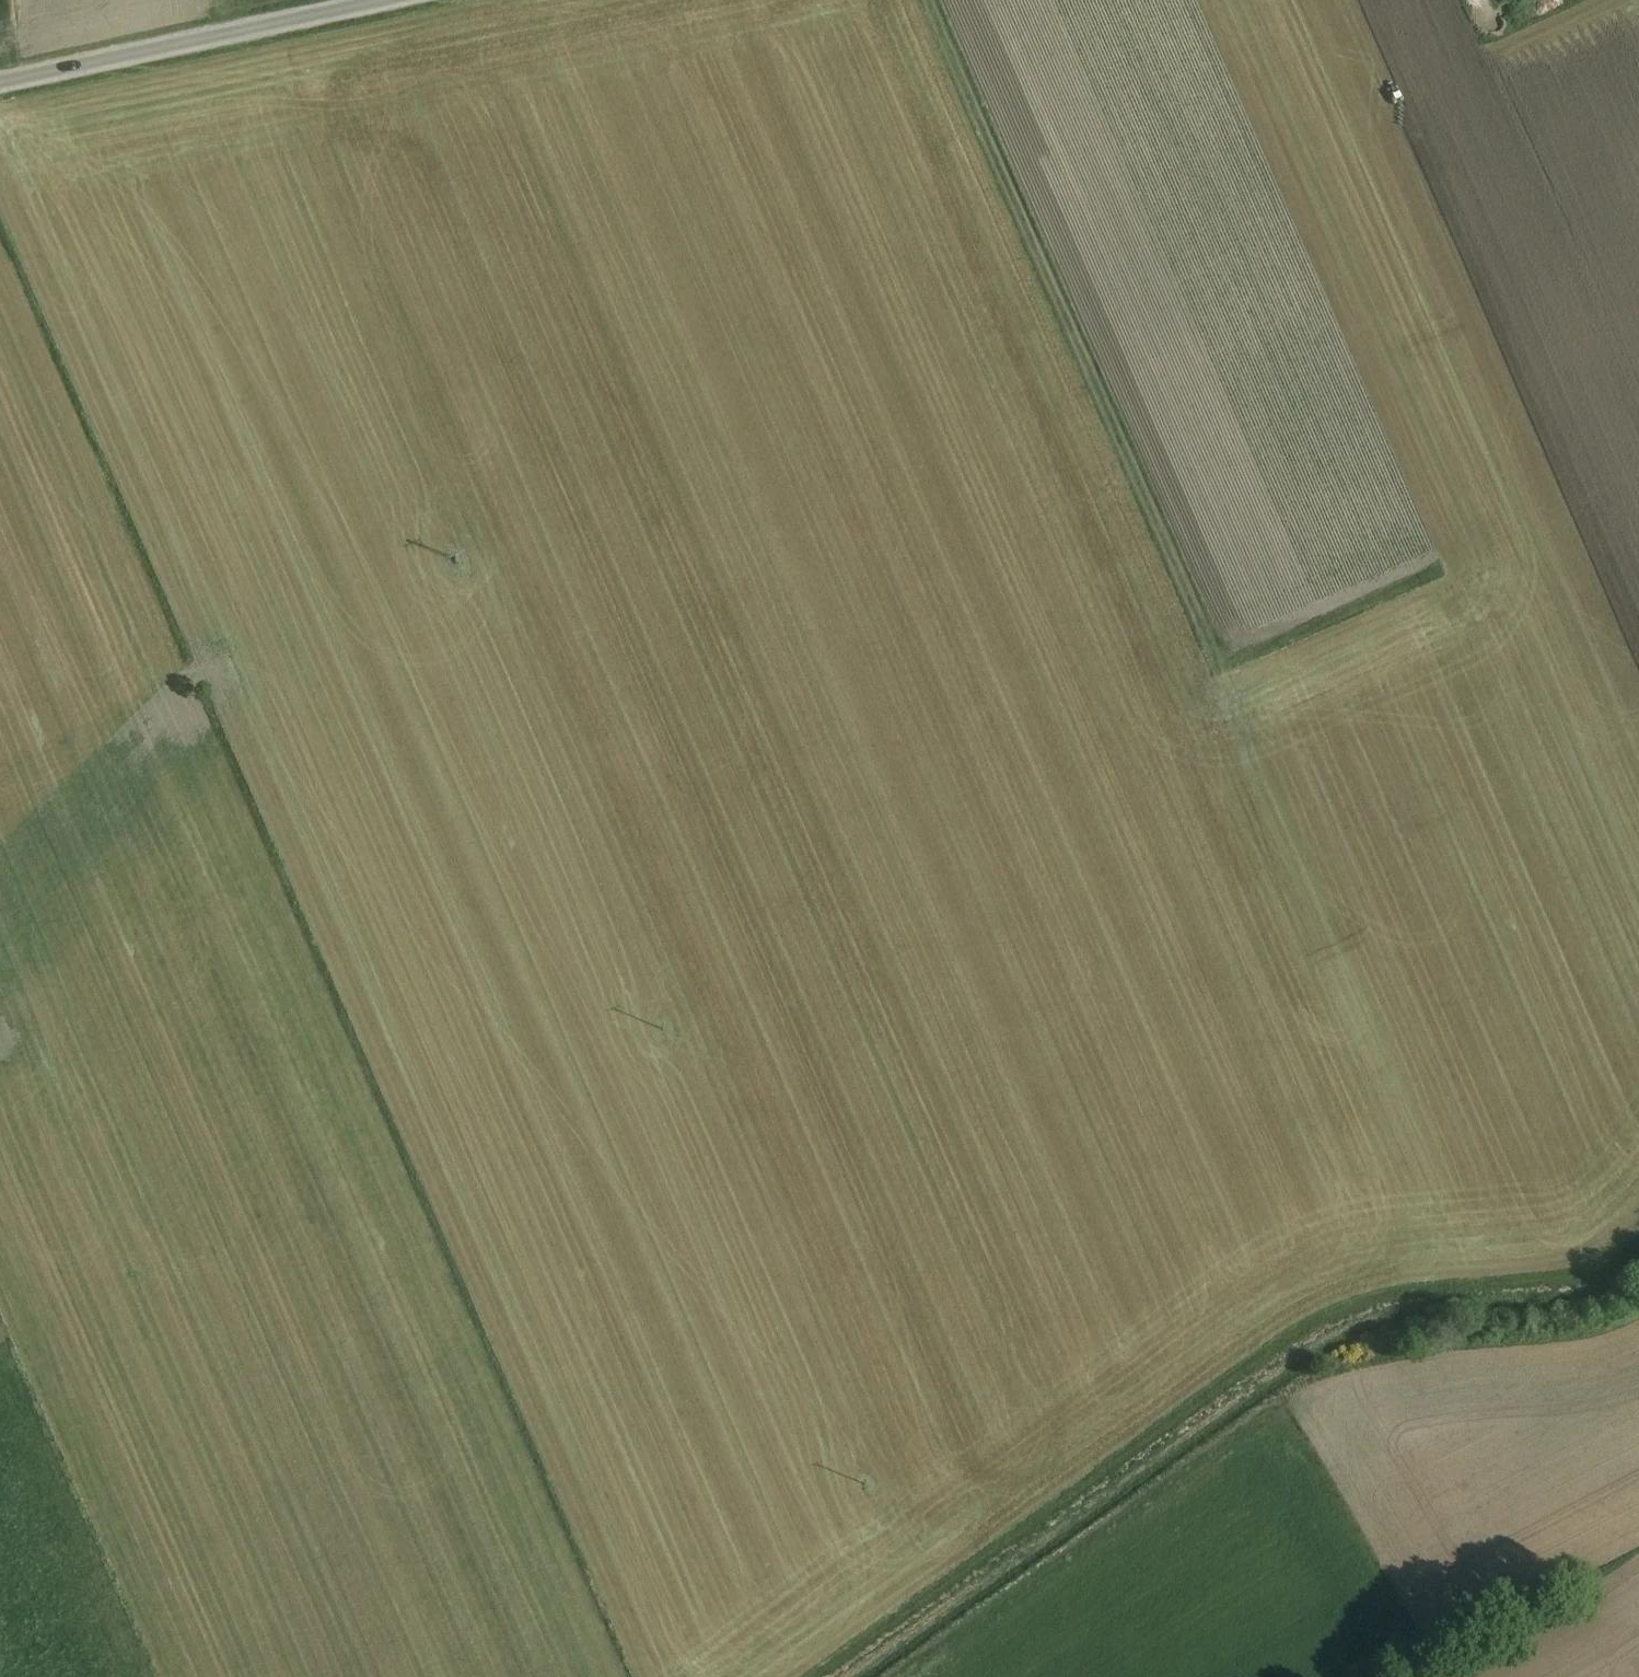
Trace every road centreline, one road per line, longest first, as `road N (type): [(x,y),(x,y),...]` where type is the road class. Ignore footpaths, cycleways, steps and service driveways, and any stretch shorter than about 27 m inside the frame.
road 1 (track): [(923,0),(1222,668)]
road 2 (unclassified): [(394,0),(0,83)]

